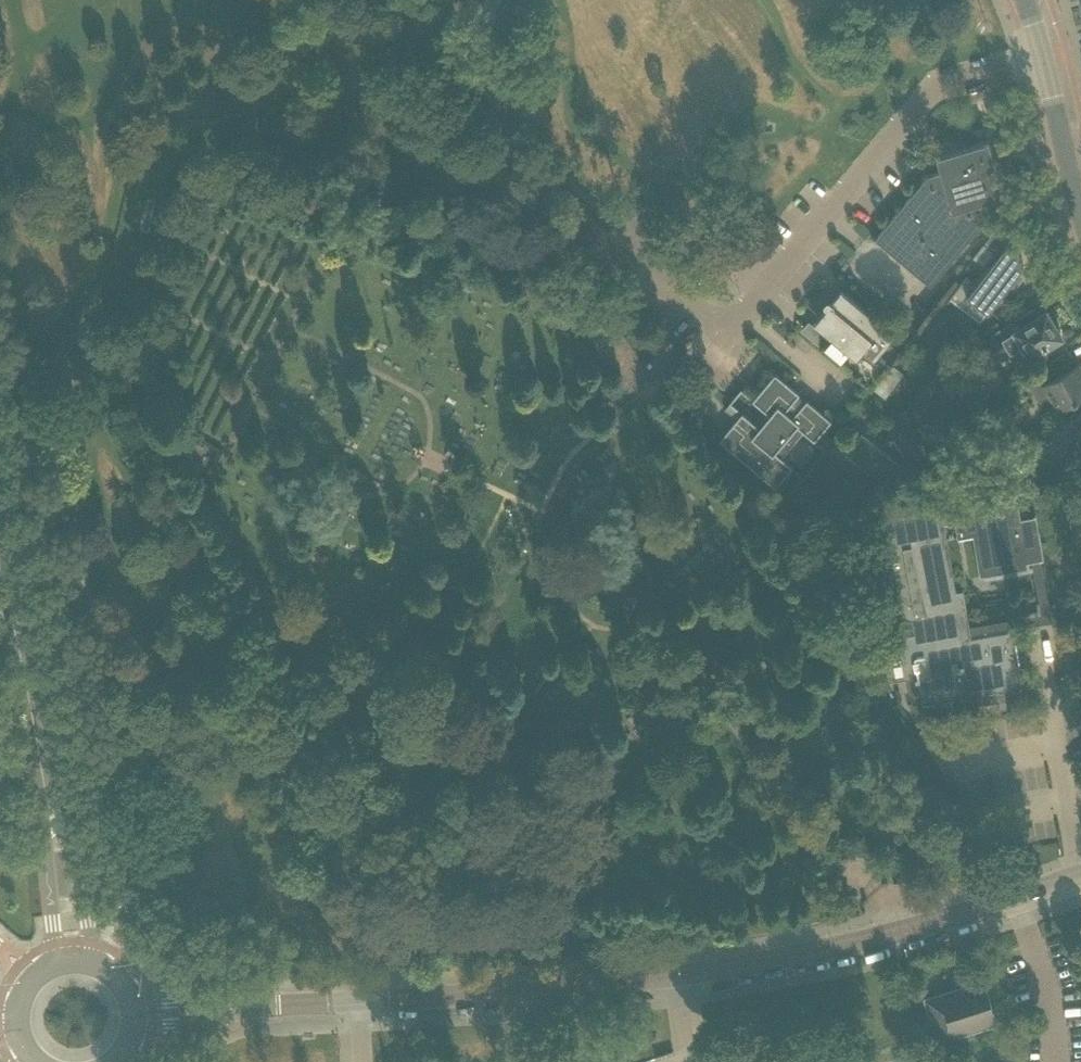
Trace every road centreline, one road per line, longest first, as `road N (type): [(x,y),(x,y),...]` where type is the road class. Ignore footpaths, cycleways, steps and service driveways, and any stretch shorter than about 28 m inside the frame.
road 1 (residential): [(354,1005),(802,954),(936,923),(1080,871)]
road 2 (unclassified): [(607,229),(704,316),(728,326),(753,316),(940,89),(1043,54)]
road 3 (tertiary): [(48,789),(0,567)]
road 4 (residential): [(134,1018),(354,1005)]
road 5 (tertiary): [(94,964),(76,870),(48,789)]
road 6 (tertiary): [(48,789),(58,964)]
road 7 (residential): [(1080,202),(1043,54)]

